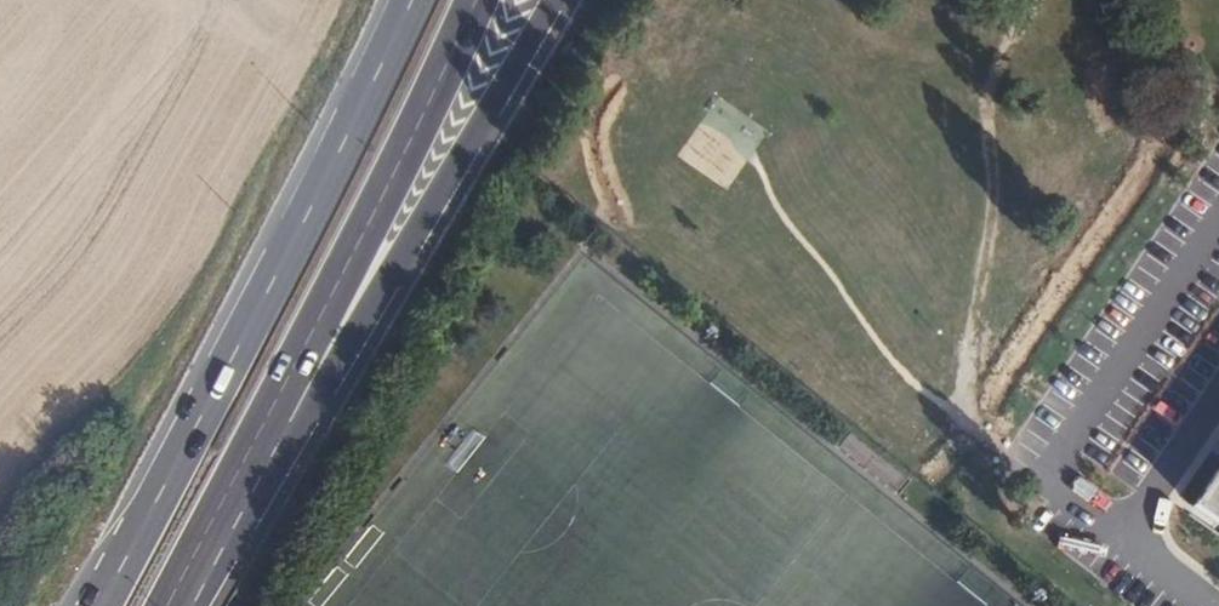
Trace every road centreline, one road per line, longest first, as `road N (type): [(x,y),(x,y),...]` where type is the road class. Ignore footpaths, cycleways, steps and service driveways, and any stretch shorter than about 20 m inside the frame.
road 1 (primary): [(171,605),(448,177),(550,0)]
road 2 (primary): [(413,0),(98,605)]
road 3 (primary): [(166,605),(477,0)]

